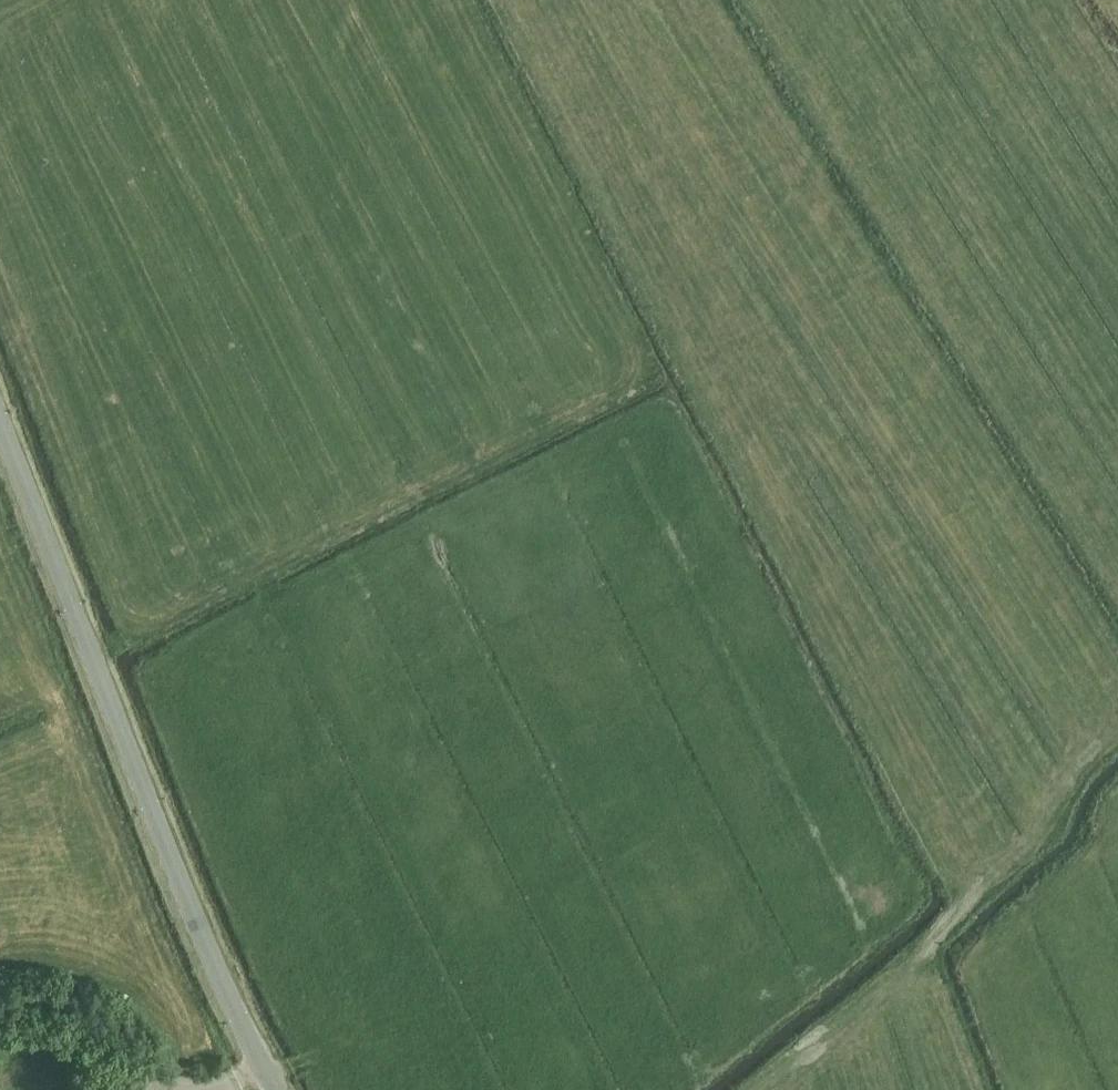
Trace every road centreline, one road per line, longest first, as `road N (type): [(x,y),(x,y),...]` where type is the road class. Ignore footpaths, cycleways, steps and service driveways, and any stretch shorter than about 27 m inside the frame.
road 1 (unclassified): [(0,445),(175,891),(269,1089)]

